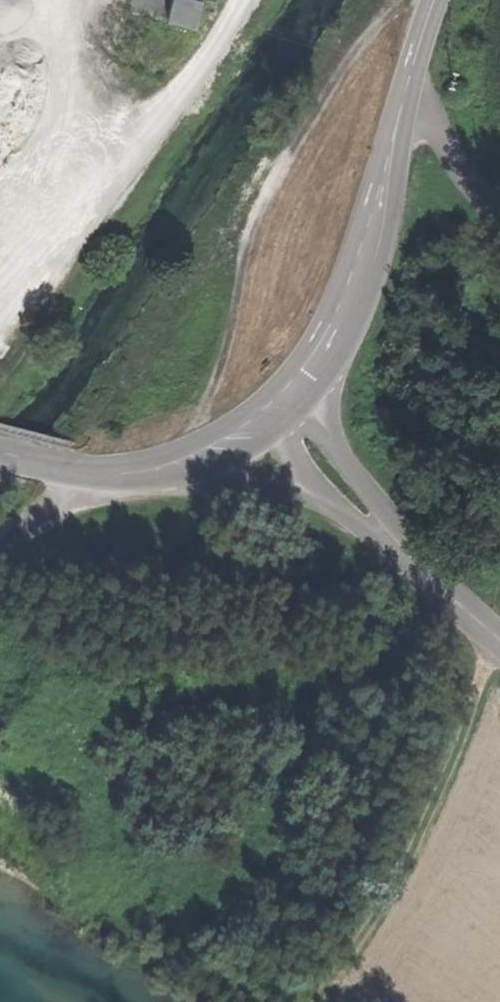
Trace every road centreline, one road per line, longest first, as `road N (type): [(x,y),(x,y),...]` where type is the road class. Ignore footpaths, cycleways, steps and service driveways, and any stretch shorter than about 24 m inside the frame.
road 1 (track): [(189,467),(257,220),(396,0)]
road 2 (tertiary): [(434,0),(362,290),(300,395)]
road 3 (track): [(250,0),(0,326)]
road 4 (track): [(494,635),(420,839),(326,1001)]
road 5 (unclassified): [(397,544),(300,395)]
road 6 (tertiary): [(168,477),(98,482),(0,457)]
road 7 (unclassified): [(168,477),(271,486),(332,505)]
road 8 (track): [(499,206),(406,98)]
road 9 (unclassified): [(397,544),(499,640)]
road 10 (tertiary): [(273,418),(168,477)]
road 11 (track): [(98,482),(41,512),(0,550)]

